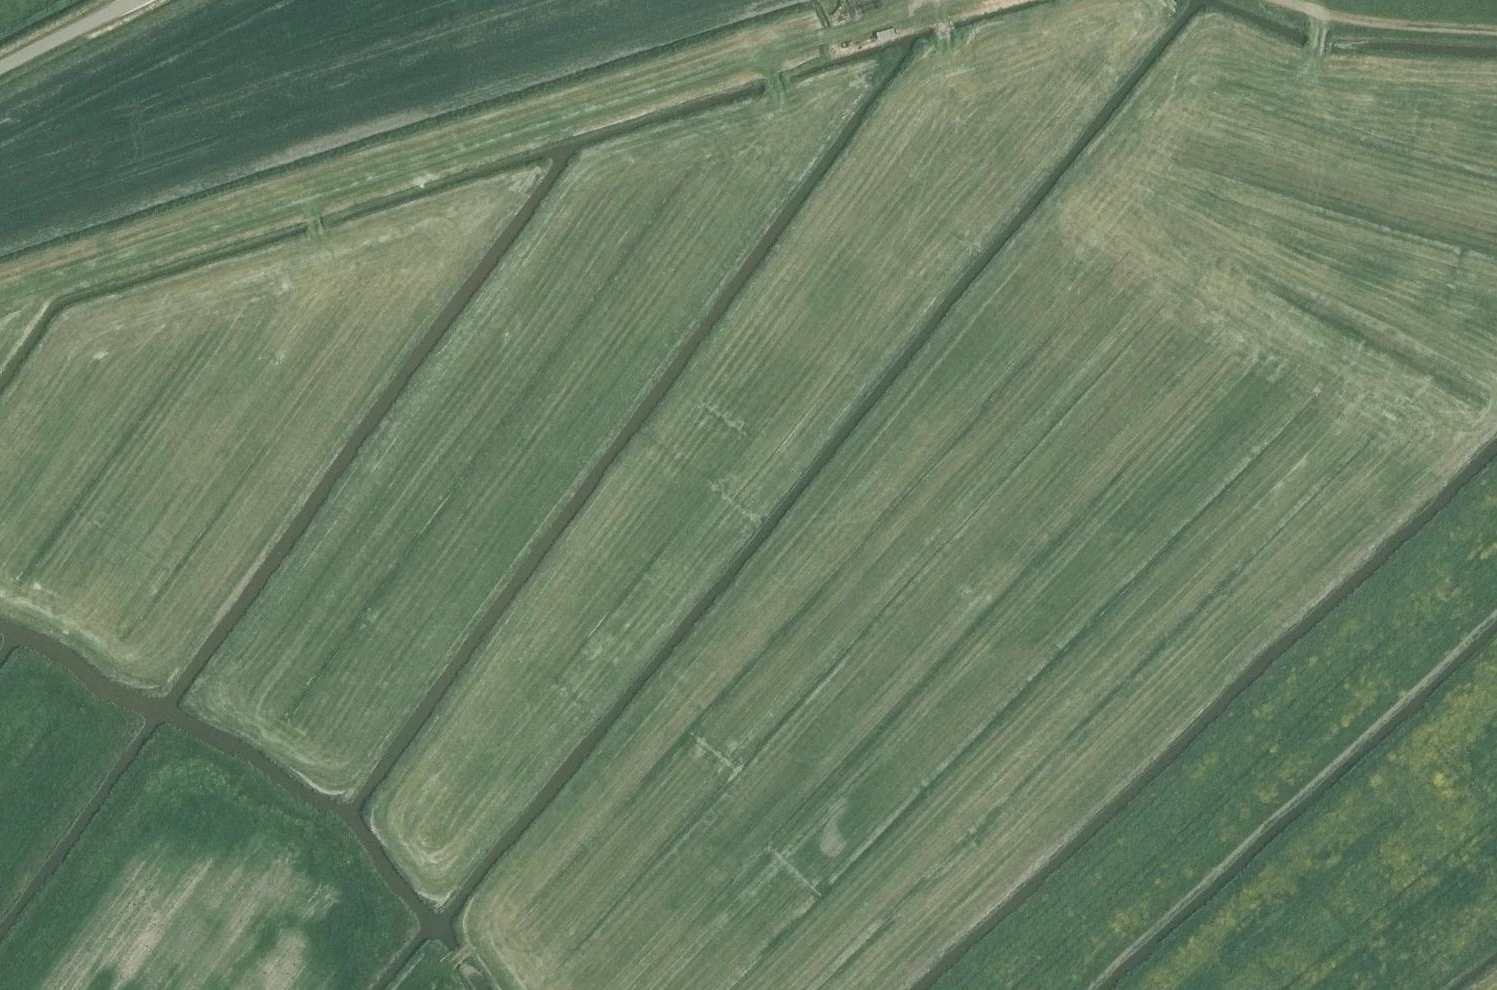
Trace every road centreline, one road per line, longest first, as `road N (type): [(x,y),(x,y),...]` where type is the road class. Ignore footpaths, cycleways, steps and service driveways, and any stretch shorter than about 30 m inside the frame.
road 1 (track): [(926,0),(753,63),(0,294)]
road 2 (track): [(1324,15),(1315,64),(1182,204)]
road 3 (track): [(1496,31),(1351,20),(1281,0)]
road 4 (unclassified): [(0,68),(137,0)]

